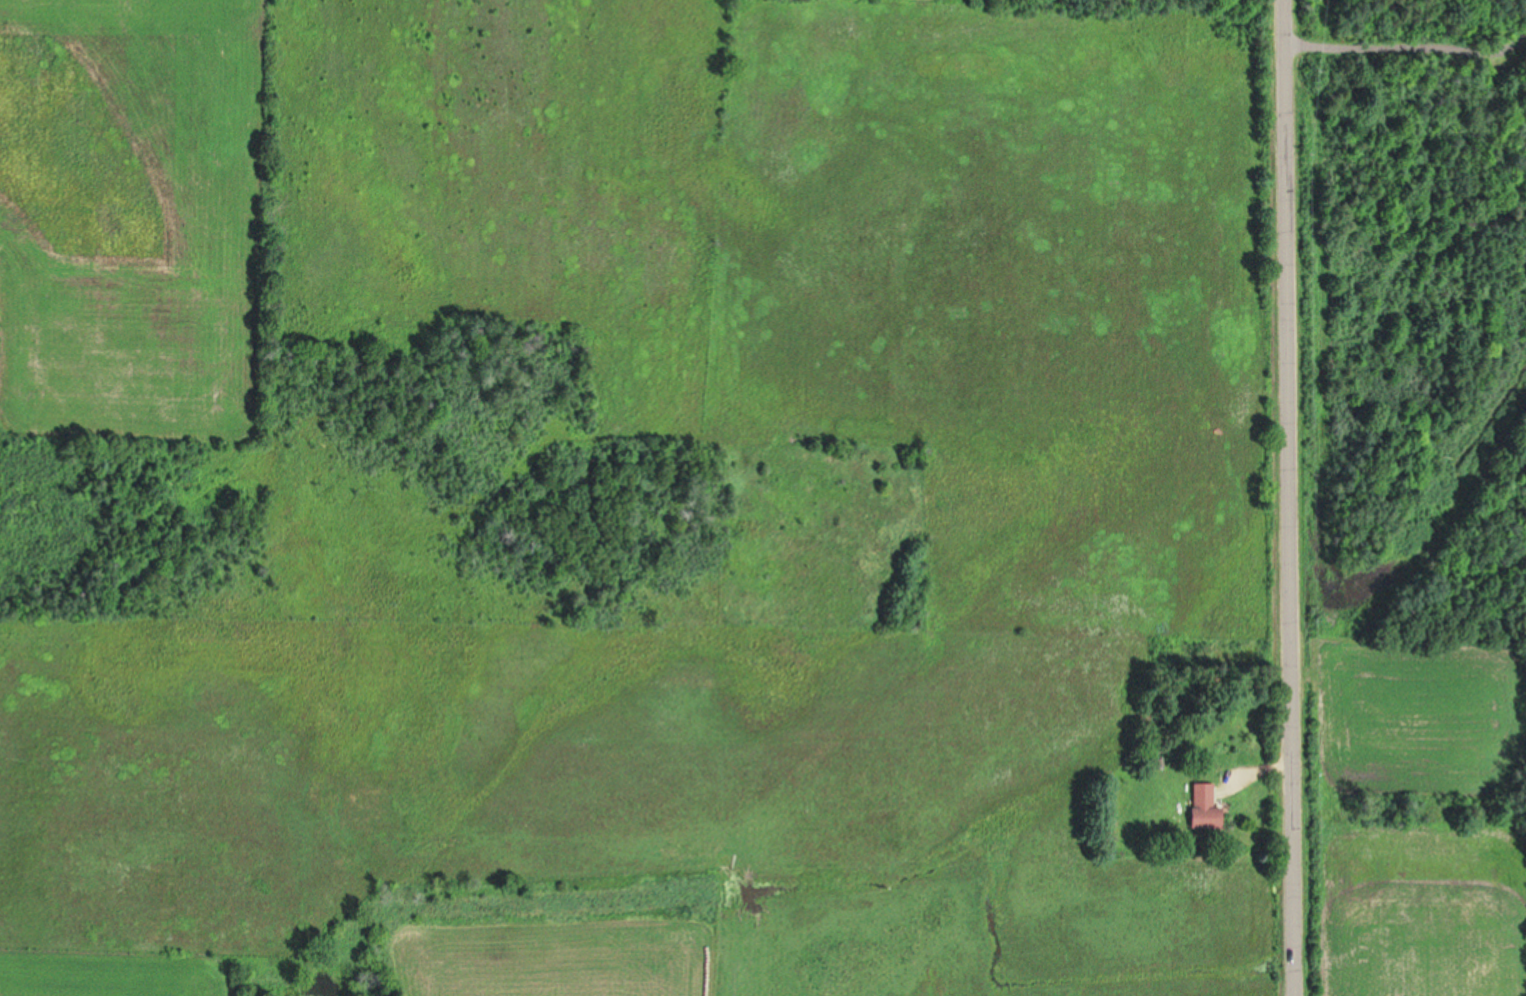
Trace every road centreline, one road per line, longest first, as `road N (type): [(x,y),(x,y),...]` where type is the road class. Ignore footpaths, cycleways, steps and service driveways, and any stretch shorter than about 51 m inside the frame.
road 1 (residential): [(1287,0),(1294,995)]

